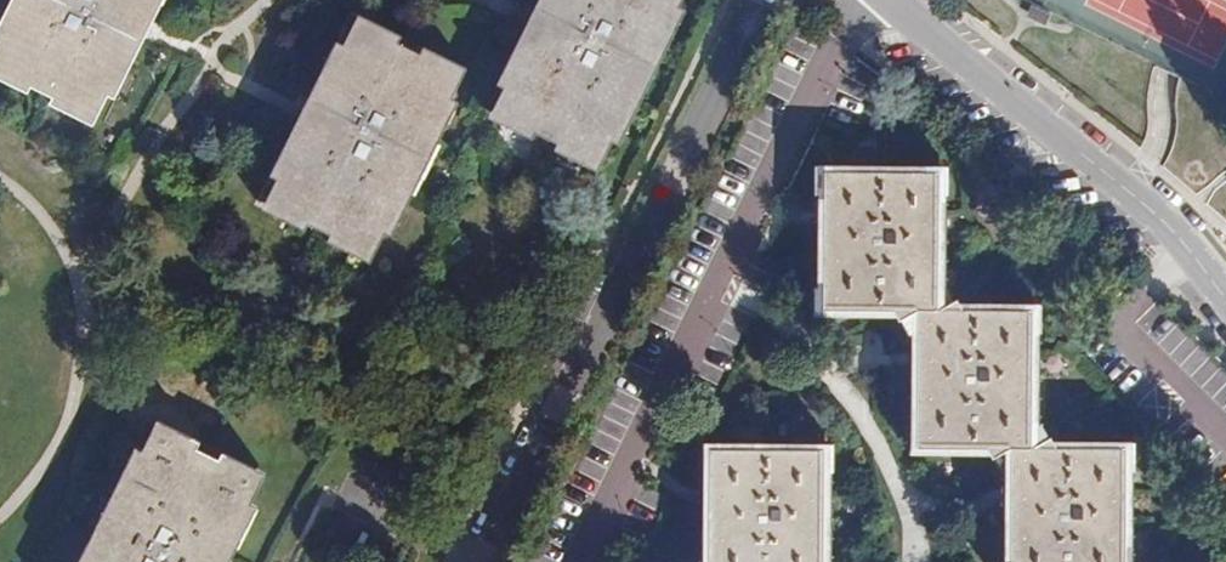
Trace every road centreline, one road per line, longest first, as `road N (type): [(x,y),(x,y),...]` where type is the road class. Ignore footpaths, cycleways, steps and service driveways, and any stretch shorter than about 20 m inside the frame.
road 1 (residential): [(582,561),(863,0)]
road 2 (residential): [(766,0),(489,561)]
road 3 (tertiary): [(1225,297),(1179,239),(884,0)]

